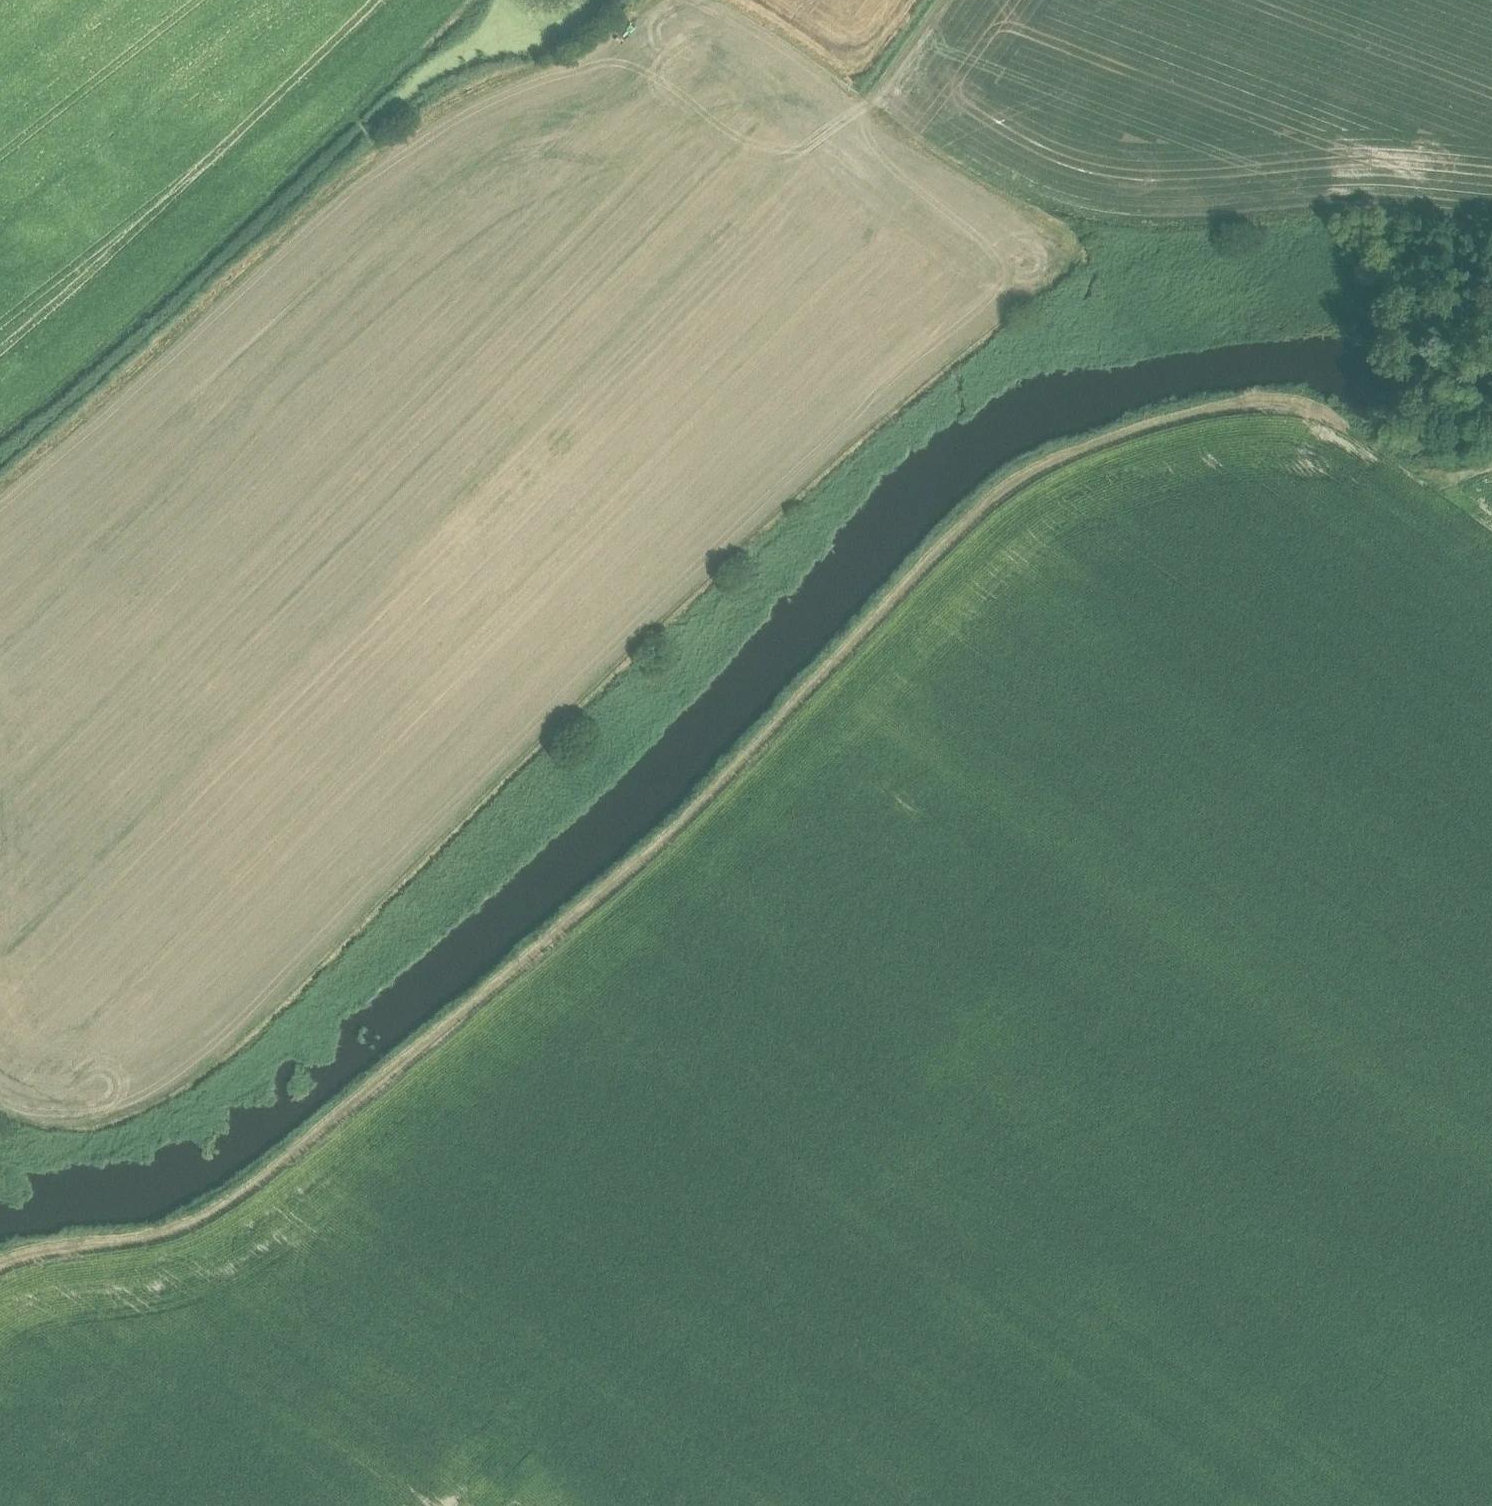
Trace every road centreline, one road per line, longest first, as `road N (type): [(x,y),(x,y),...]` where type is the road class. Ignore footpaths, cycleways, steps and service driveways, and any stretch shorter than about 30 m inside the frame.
road 1 (track): [(866,107),(946,0)]

